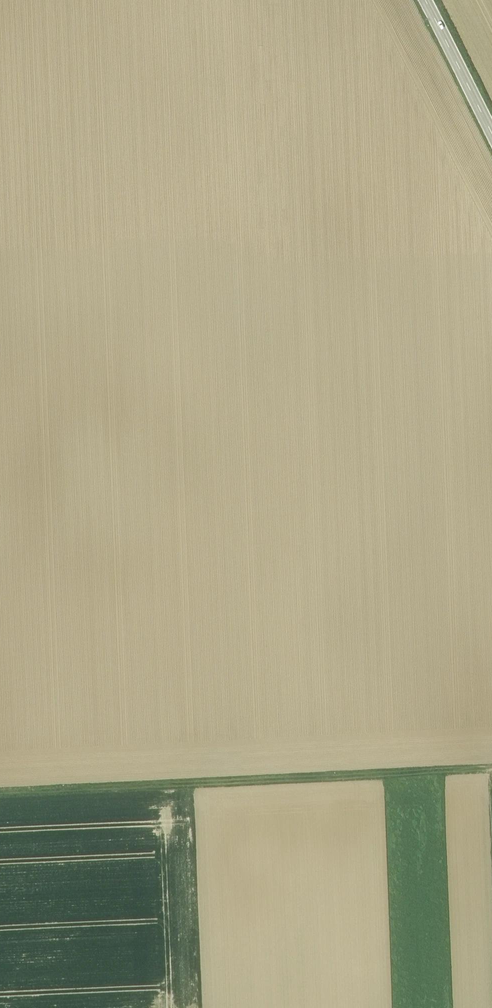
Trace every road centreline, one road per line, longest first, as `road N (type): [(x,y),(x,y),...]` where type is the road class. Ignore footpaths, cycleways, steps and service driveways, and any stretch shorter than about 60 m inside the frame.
road 1 (track): [(0,792),(489,770),(491,828)]
road 2 (secondary): [(491,133),(426,0)]

